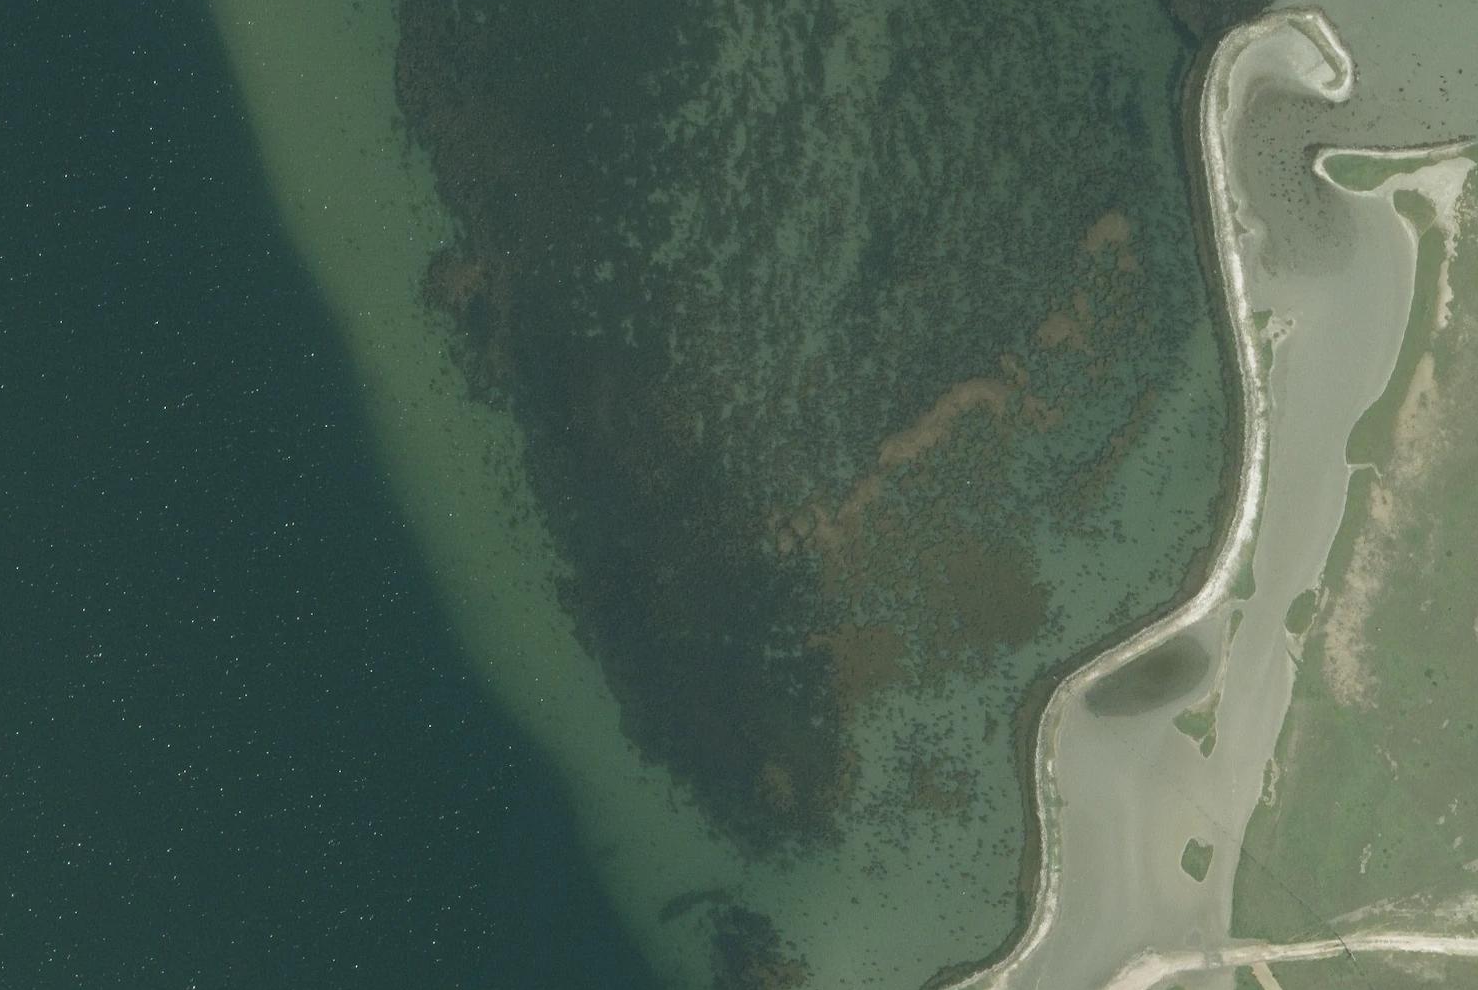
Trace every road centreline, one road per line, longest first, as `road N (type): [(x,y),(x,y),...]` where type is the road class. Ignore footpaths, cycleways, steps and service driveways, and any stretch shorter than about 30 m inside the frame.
road 1 (track): [(1477,955),(1317,947),(1188,961),(1128,989)]

